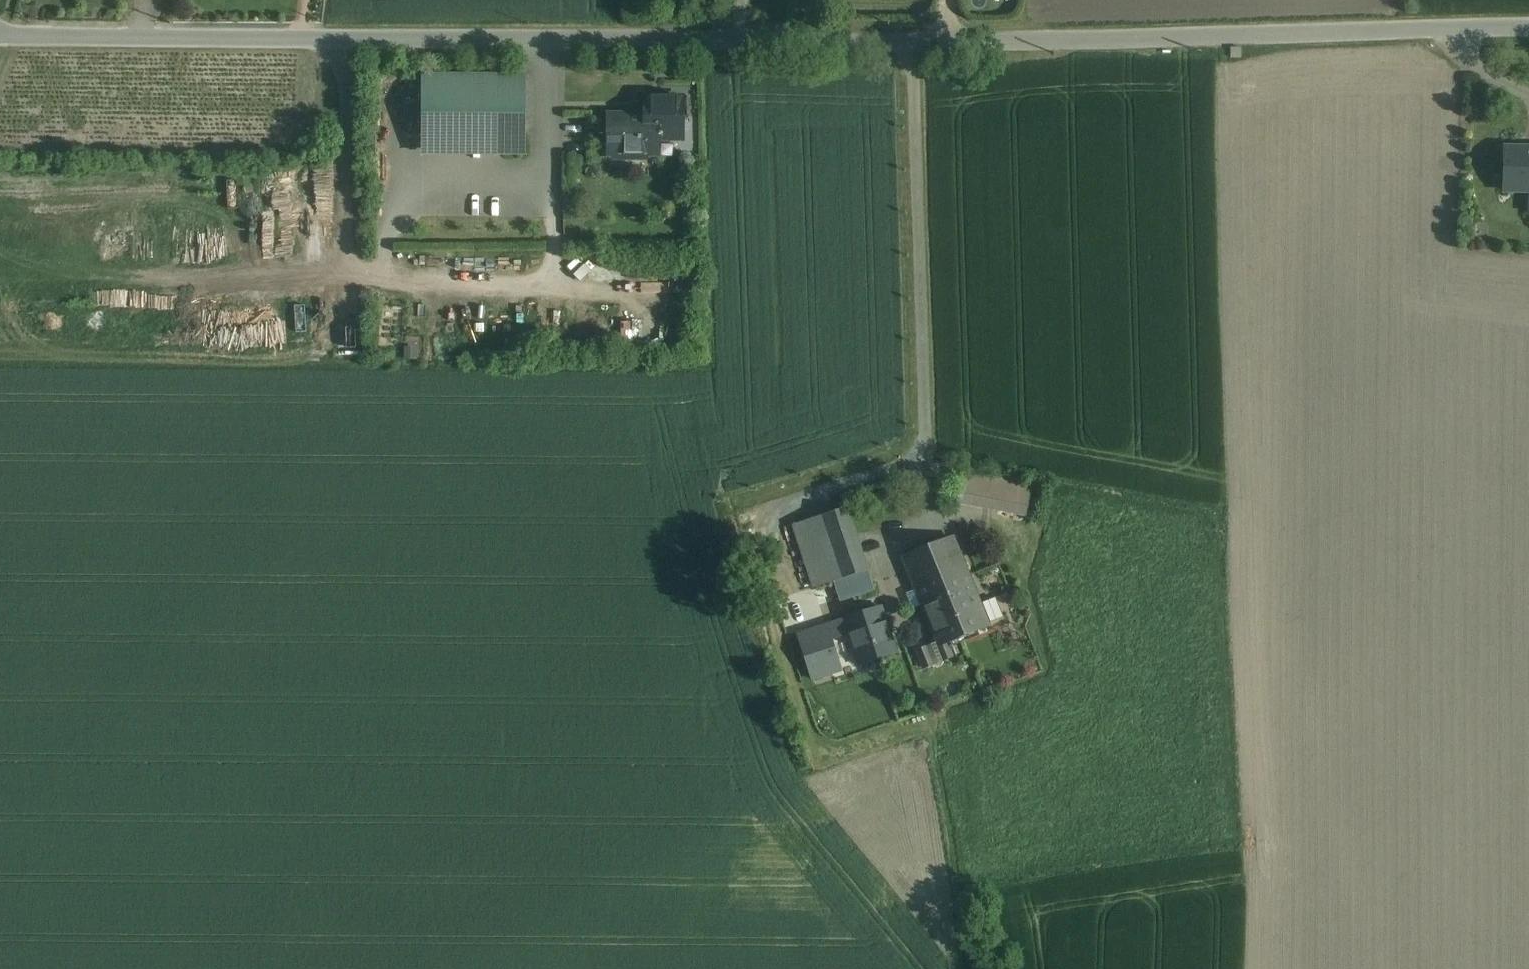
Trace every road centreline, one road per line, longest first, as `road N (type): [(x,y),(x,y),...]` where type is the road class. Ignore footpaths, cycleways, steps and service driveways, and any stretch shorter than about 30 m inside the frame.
road 1 (unclassified): [(1528,26),(0,33)]

